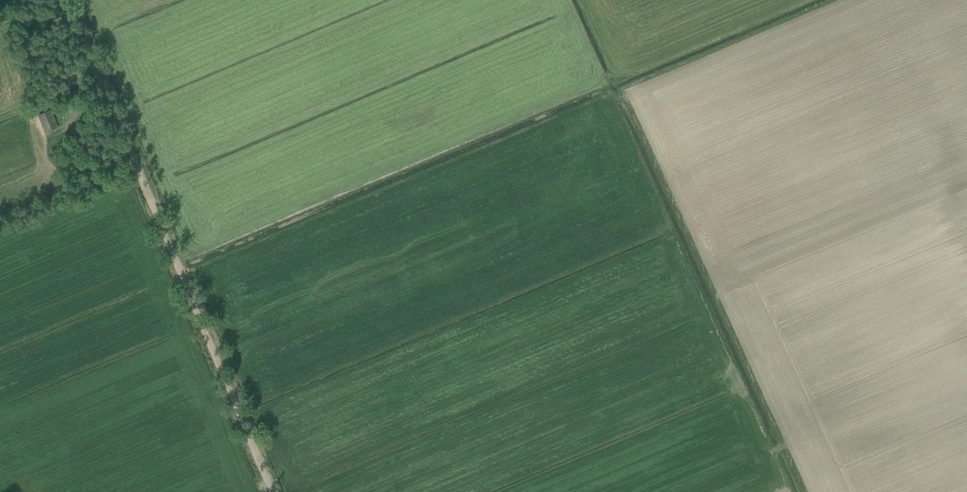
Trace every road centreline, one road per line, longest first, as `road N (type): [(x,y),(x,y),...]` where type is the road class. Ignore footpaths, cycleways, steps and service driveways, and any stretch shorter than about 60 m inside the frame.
road 1 (track): [(274,491),(68,0)]

